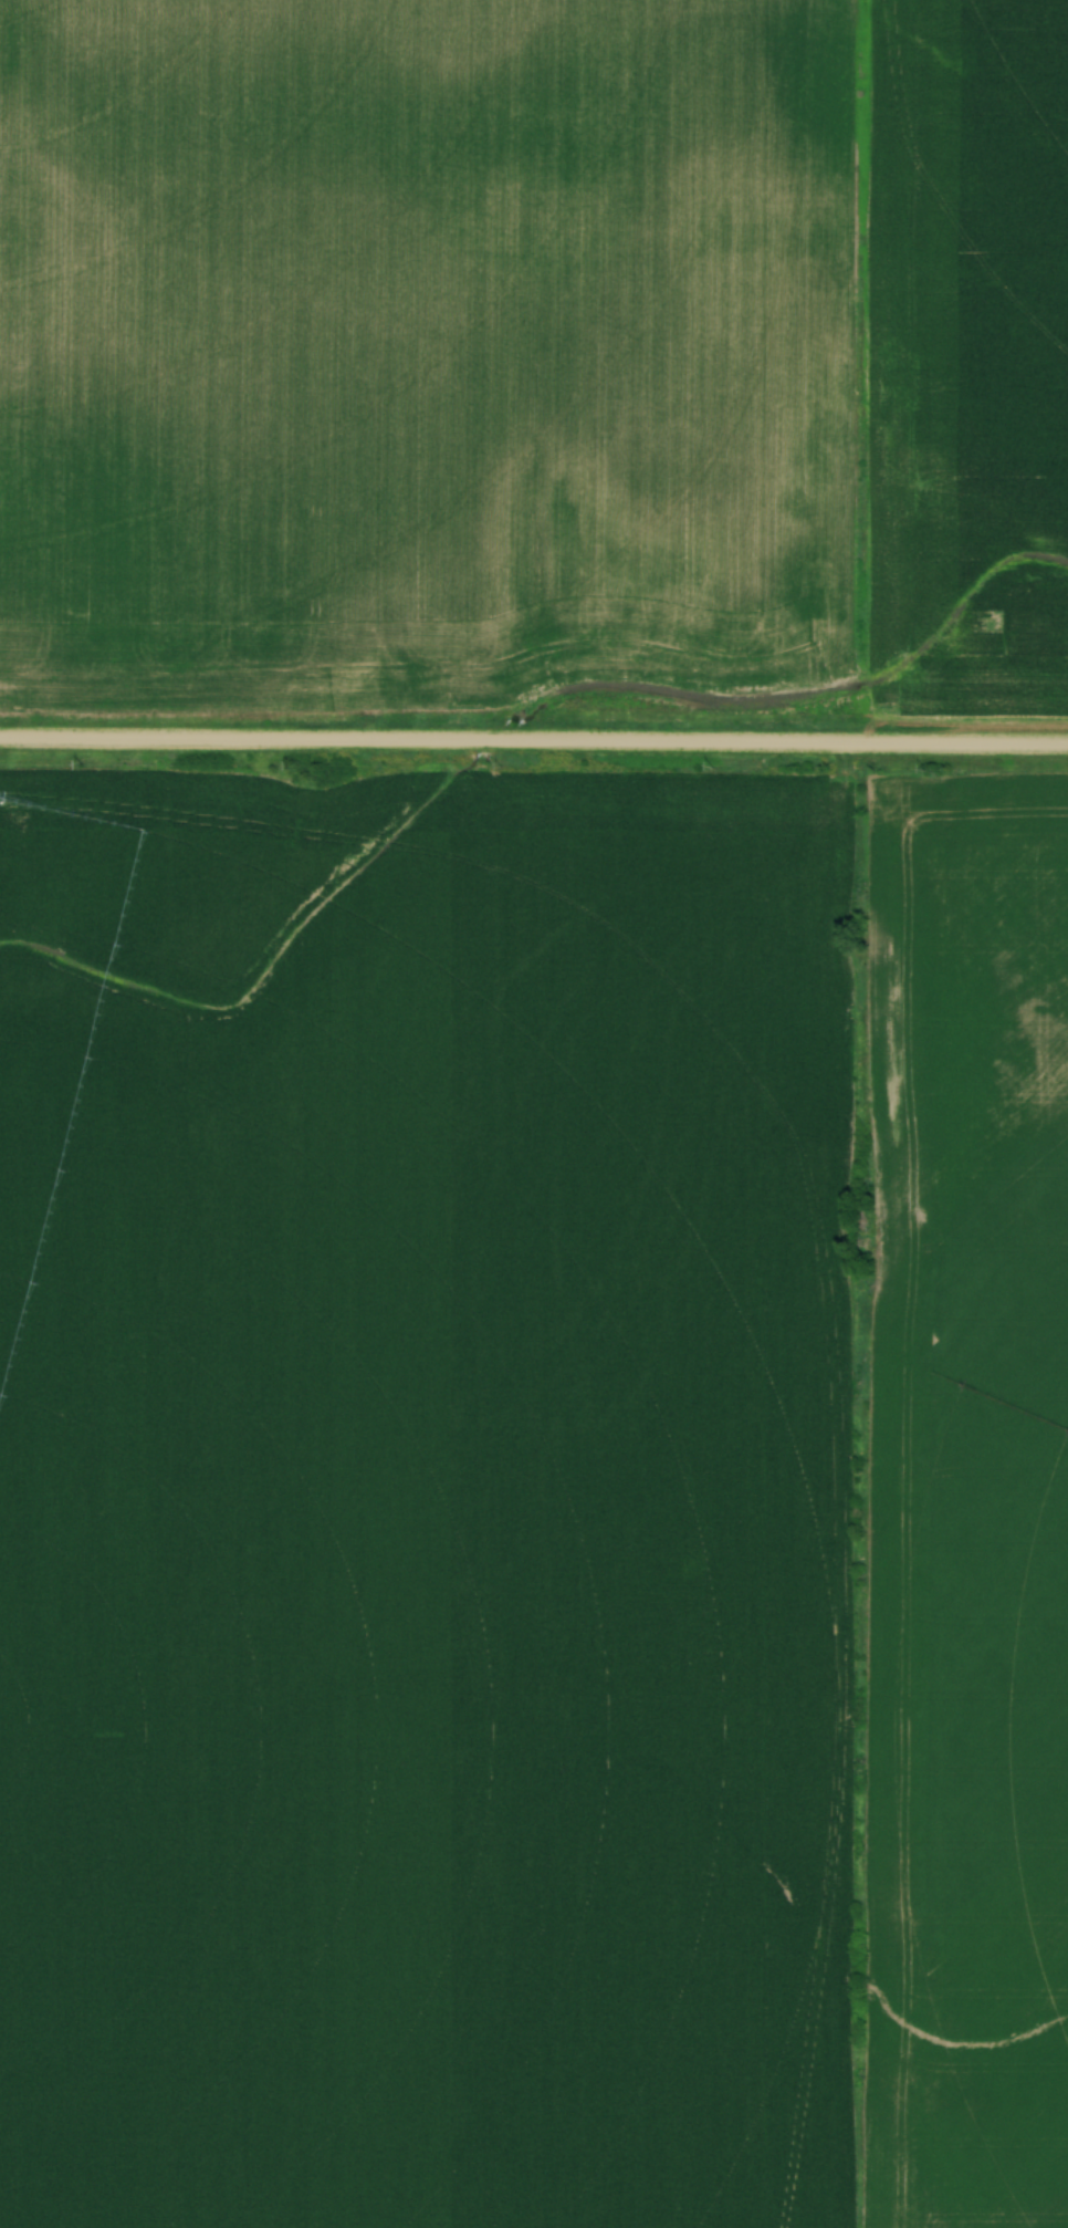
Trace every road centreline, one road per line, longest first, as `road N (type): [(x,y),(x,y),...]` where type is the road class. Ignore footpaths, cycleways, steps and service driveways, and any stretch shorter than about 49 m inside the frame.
road 1 (residential): [(1067,742),(0,741)]

